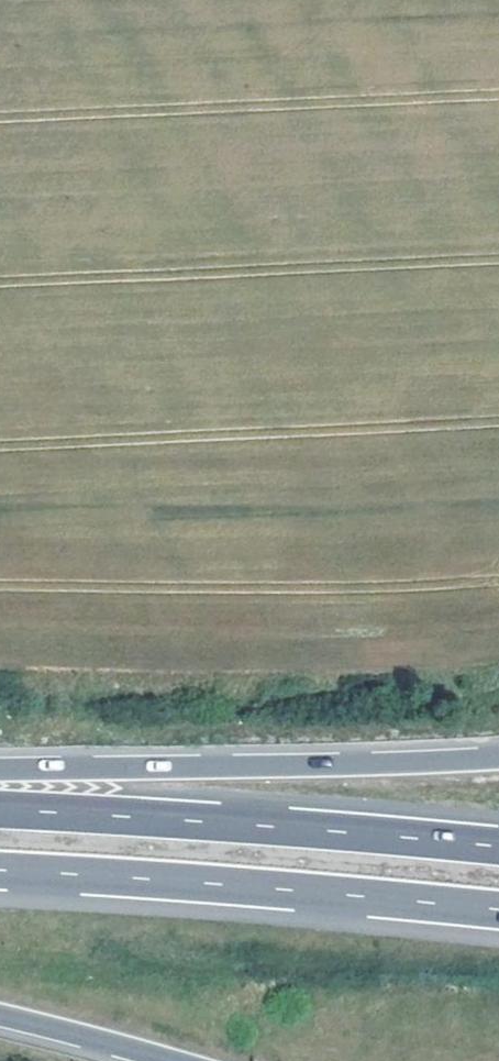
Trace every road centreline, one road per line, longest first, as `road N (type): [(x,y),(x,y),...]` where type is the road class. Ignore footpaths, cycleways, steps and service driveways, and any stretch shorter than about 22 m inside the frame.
road 1 (motorway): [(0,870),(498,911)]
road 2 (motorway): [(498,847),(0,808)]
road 3 (motorway): [(498,759),(0,770)]
road 4 (motorway): [(0,1017),(174,1060)]

